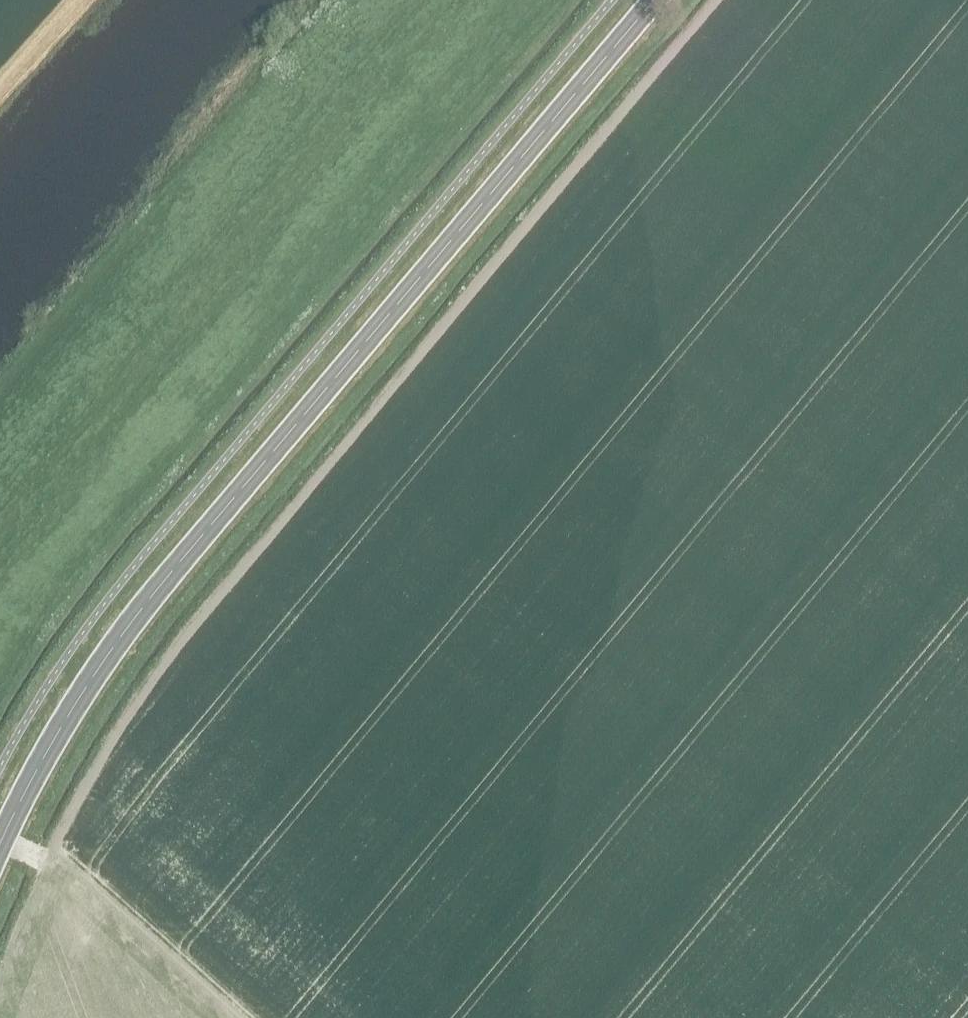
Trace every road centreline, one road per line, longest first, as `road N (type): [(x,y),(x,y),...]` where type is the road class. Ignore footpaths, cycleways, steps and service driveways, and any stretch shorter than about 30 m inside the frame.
road 1 (primary): [(0,849),(31,777),(91,679),(654,0)]

